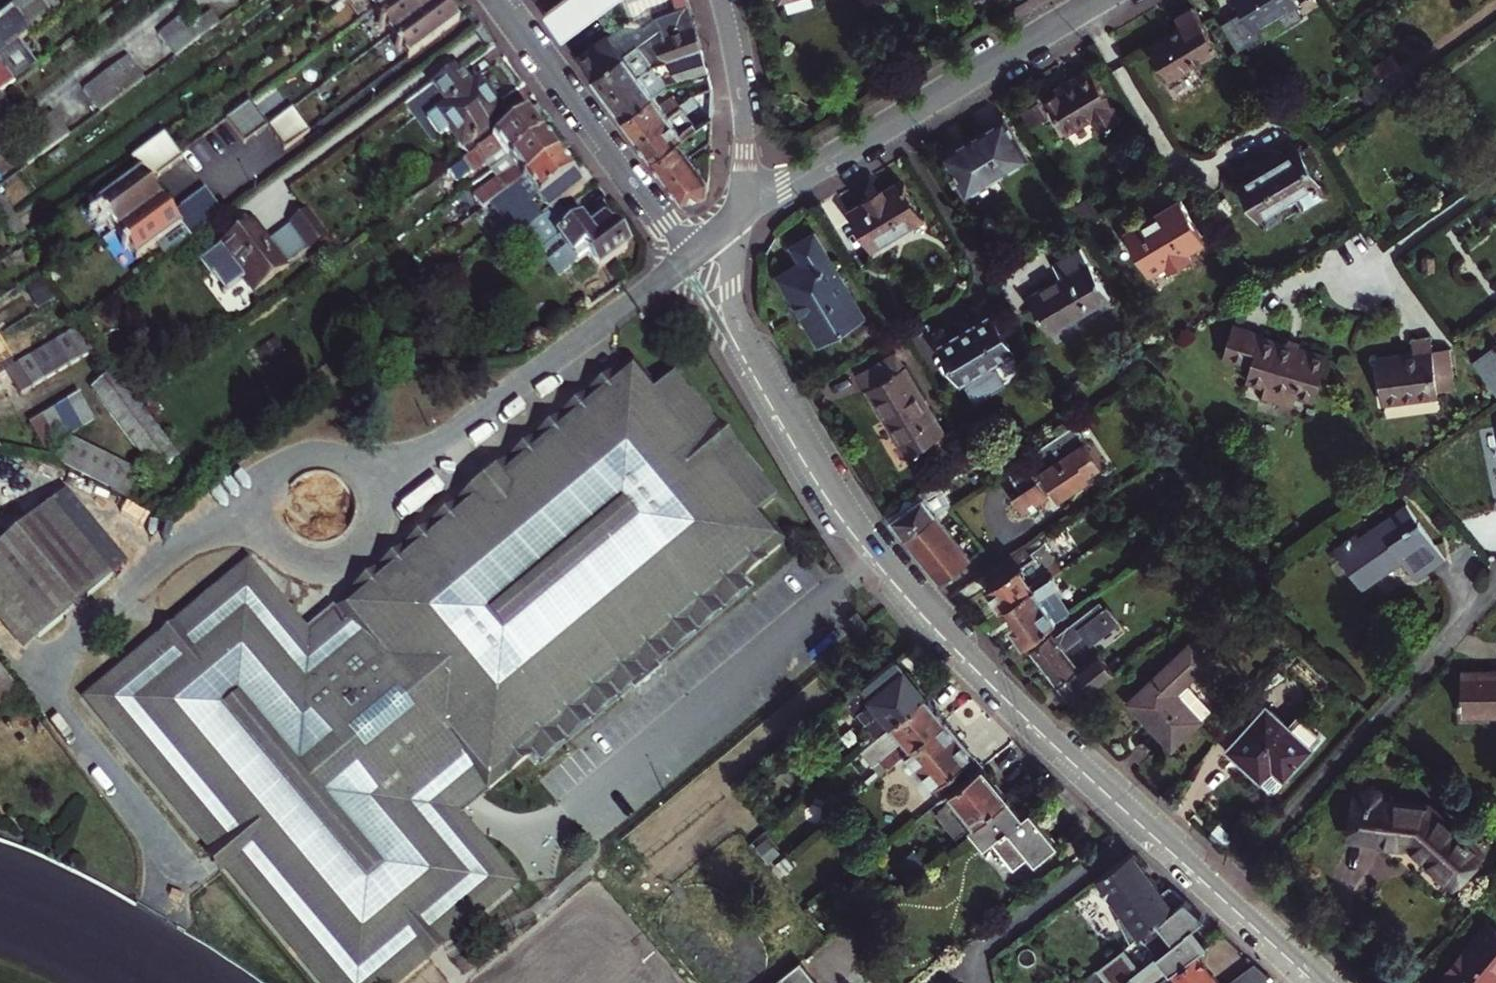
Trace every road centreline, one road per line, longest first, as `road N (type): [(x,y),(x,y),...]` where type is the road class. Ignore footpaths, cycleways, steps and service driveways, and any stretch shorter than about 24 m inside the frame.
road 1 (residential): [(1324,982),(1058,743),(881,557),(740,329),(729,270),(735,219)]
road 2 (residential): [(735,219),(1098,0)]
road 3 (residential): [(496,0),(688,259),(735,219)]
road 4 (residential): [(735,219),(742,128),(720,0)]

